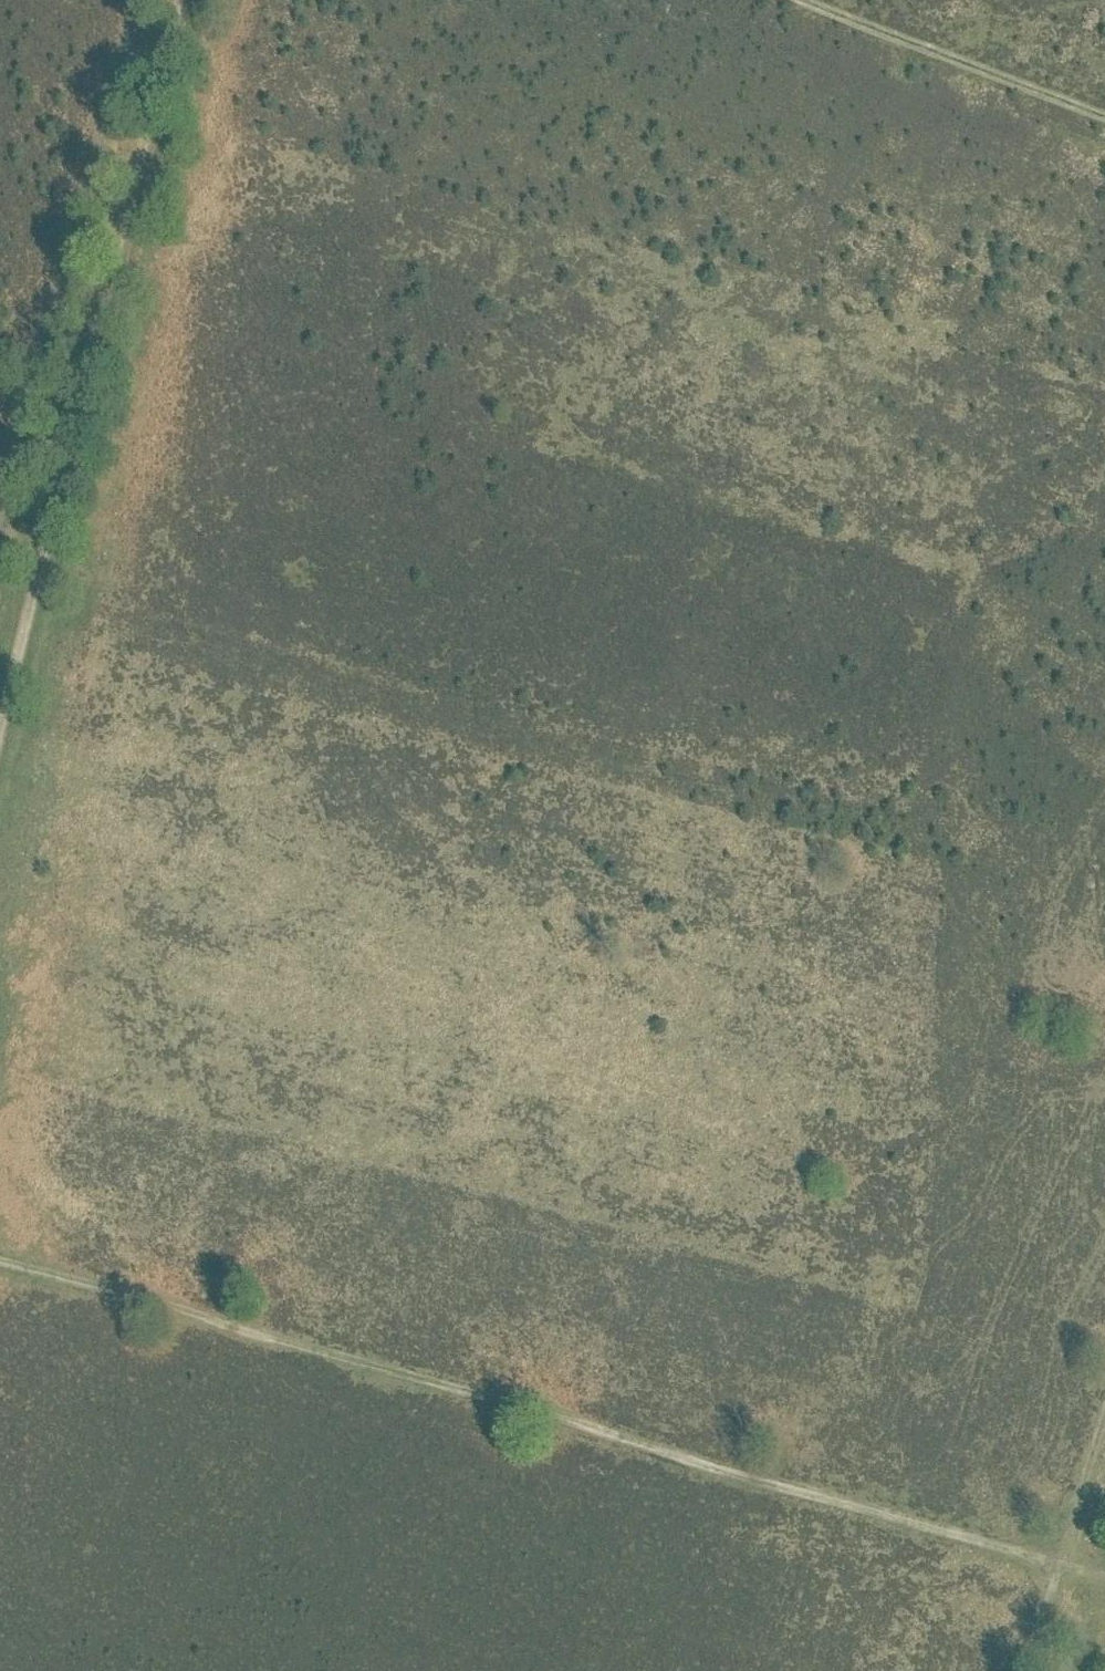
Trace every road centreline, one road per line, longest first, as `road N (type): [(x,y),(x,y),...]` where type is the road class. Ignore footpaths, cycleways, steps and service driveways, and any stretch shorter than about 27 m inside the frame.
road 1 (track): [(0,716),(179,0)]

